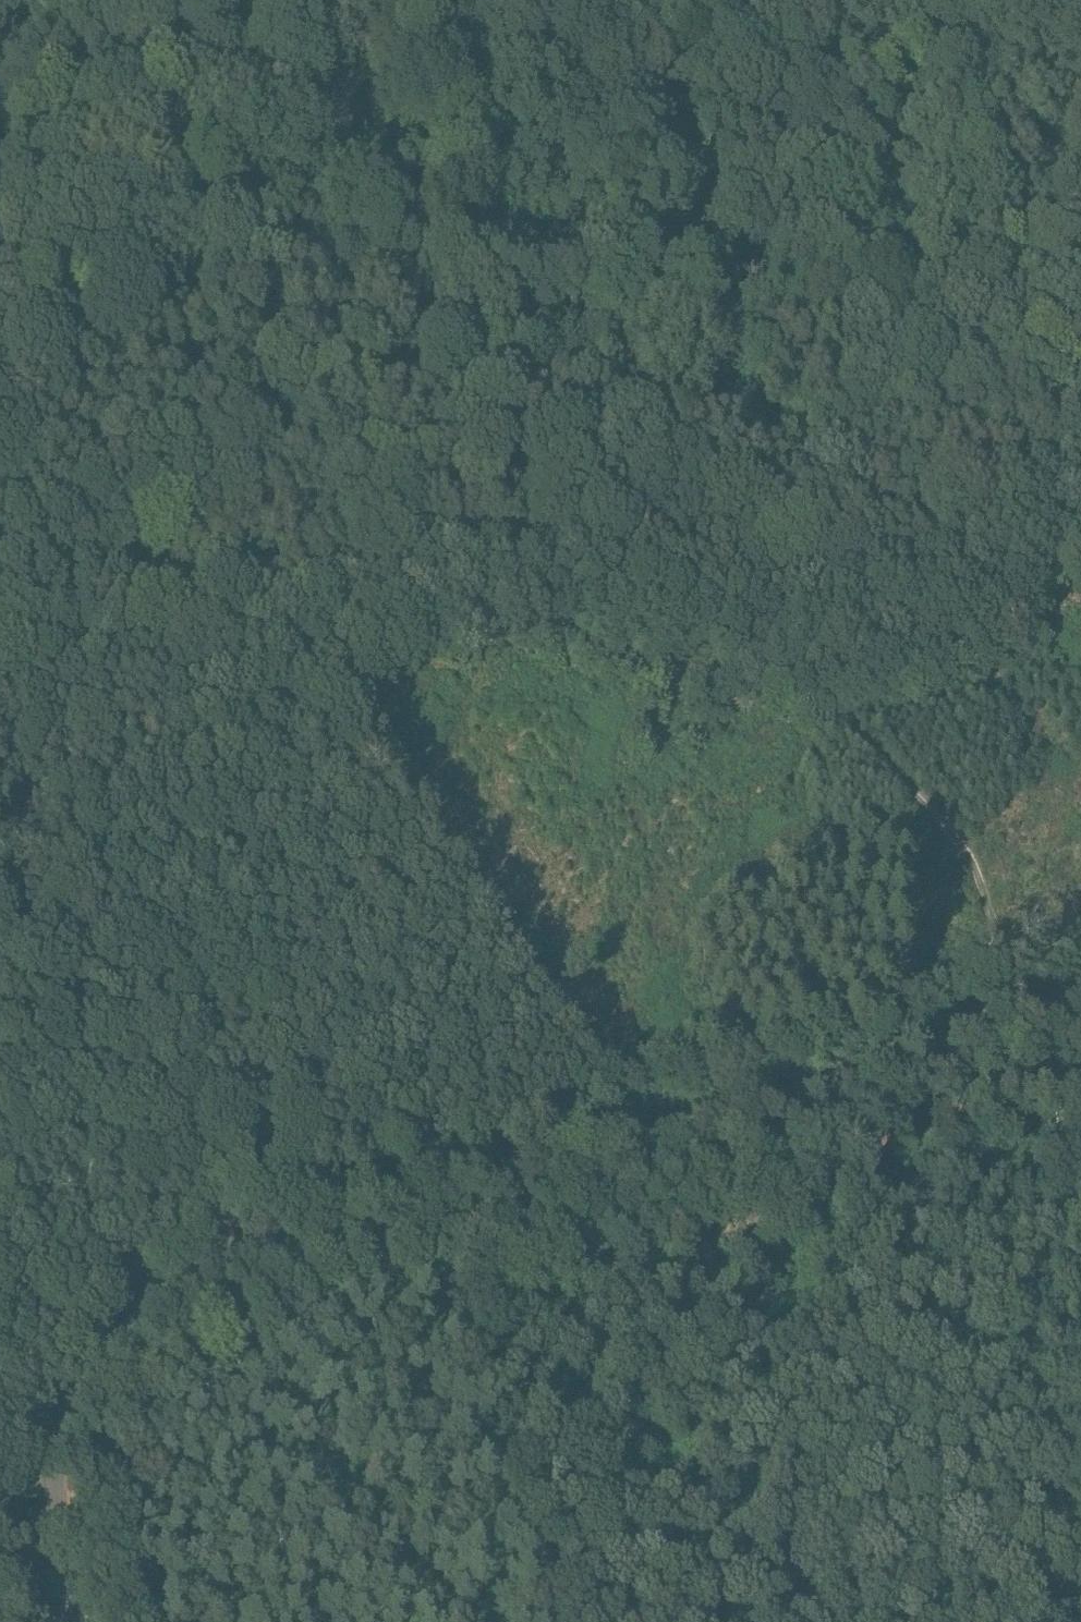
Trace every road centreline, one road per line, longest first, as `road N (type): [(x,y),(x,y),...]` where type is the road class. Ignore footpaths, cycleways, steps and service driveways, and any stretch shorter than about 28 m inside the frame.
road 1 (tertiary): [(71,1621),(51,1514),(65,1426),(113,1355),(226,1255),(303,1218),(702,1120),(1080,983)]
road 2 (track): [(764,0),(752,15),(710,31),(574,56),(243,23),(127,40),(50,0)]
road 3 (track): [(561,1621),(503,1432),(408,1196)]
road 4 (track): [(260,1235),(223,1226),(0,1227)]

